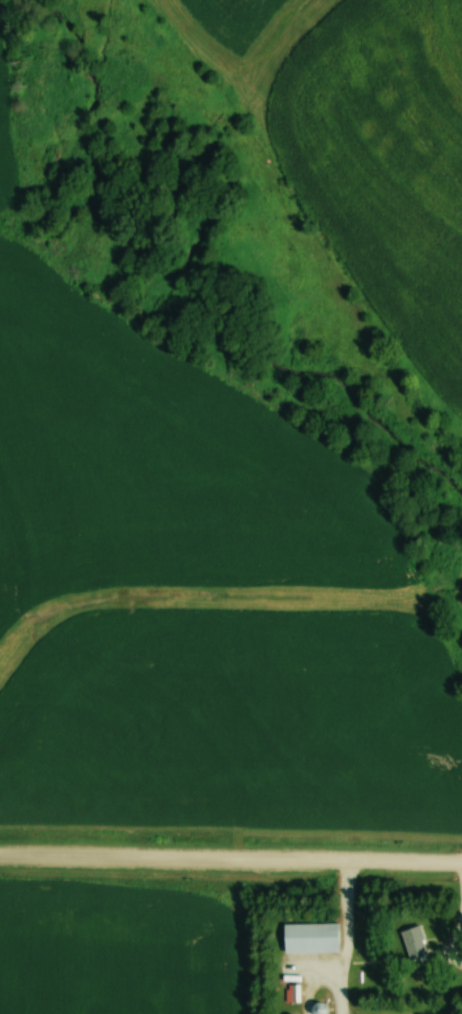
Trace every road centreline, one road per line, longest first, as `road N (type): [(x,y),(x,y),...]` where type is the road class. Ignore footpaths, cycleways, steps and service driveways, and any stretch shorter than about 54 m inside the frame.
road 1 (residential): [(0,853),(461,863)]

